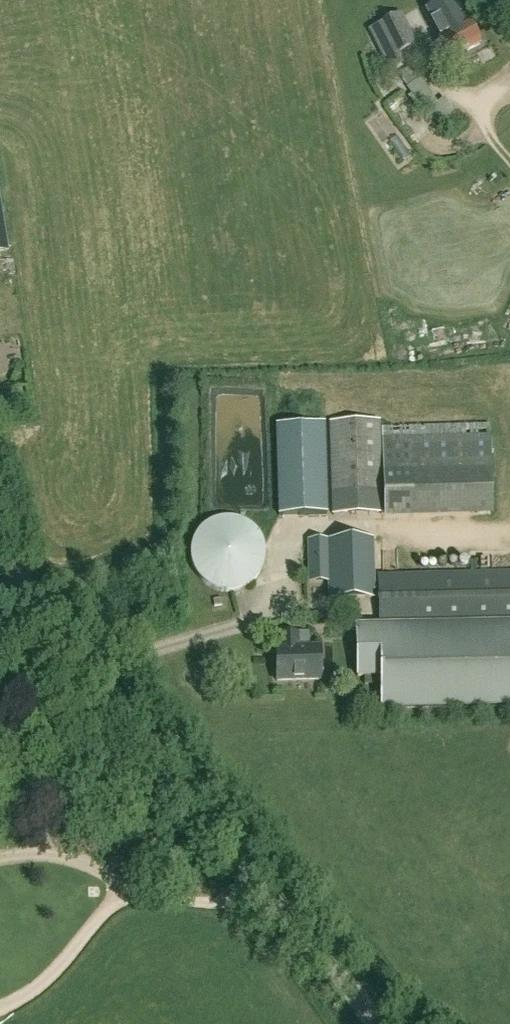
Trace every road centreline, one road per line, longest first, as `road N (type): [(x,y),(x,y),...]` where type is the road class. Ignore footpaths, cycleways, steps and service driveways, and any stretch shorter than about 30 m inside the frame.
road 1 (unclassified): [(380,1023),(60,632),(0,602)]

